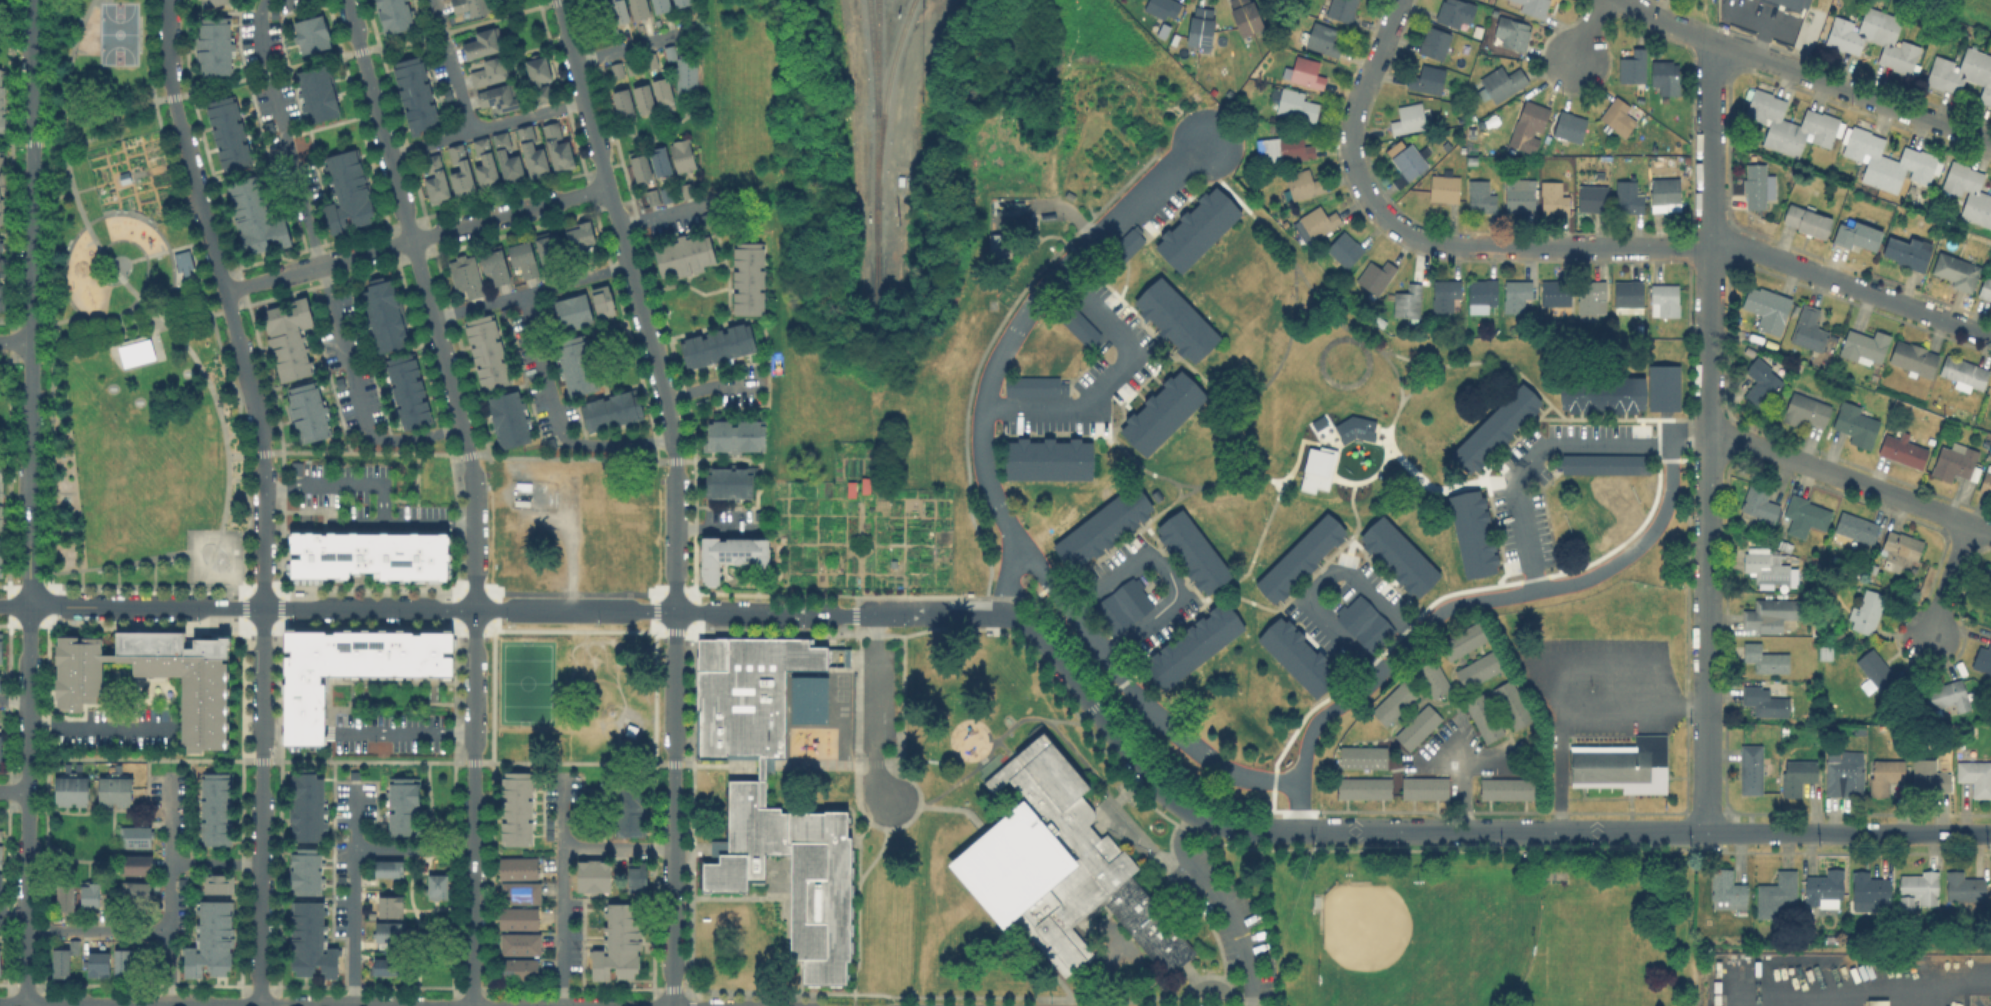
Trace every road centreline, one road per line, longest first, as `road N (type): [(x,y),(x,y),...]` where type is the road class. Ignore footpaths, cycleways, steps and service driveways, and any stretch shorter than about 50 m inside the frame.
road 1 (residential): [(168,0),(170,85),(260,430),(260,1005)]
road 2 (residential): [(1990,336),(1750,247),(1467,247),(1405,232),(1366,196),(1351,139),(1353,109),(1401,0)]
road 3 (residential): [(1707,833),(1712,40)]
road 4 (residential): [(675,611),(29,605)]
road 5 (residential): [(1554,832),(1261,831),(1195,813),(1146,774),(1022,618)]
road 6 (residential): [(29,605),(34,0)]
road 7 (residential): [(676,459),(667,398),(559,0)]
road 8 (residential): [(469,455),(347,0)]
road 9 (residential): [(473,1005),(475,579)]
road 10 (residential): [(673,1005),(675,592)]
road 11 (residential): [(225,291),(609,186)]
road 12 (residential): [(26,1003),(29,605)]
road 13 (residential): [(1990,143),(1712,40),(1627,0)]
road 14 (residential): [(354,1005),(0,1003)]
road 15 (residential): [(1022,618),(675,611)]
road 16 (residential): [(1990,530),(1709,427)]
road 17 (residential): [(1990,835),(1707,833)]
road 18 (residential): [(1707,833),(1554,832)]
road 19 (residential): [(675,592),(676,459)]
road 20 (residential): [(475,579),(469,455)]
road 21 (residential): [(1931,637),(1972,523)]

